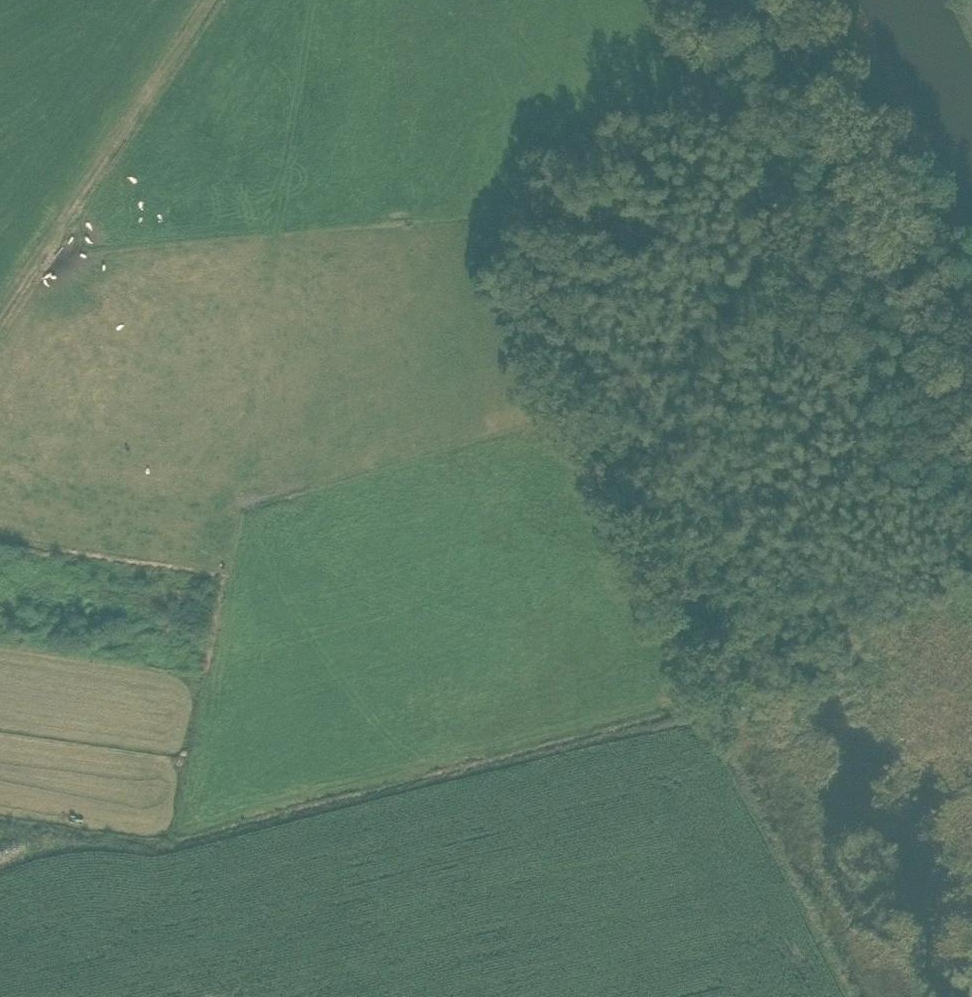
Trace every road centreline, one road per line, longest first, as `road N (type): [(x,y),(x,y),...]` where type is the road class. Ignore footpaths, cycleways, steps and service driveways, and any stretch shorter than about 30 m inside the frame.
road 1 (track): [(205,0),(0,321)]

